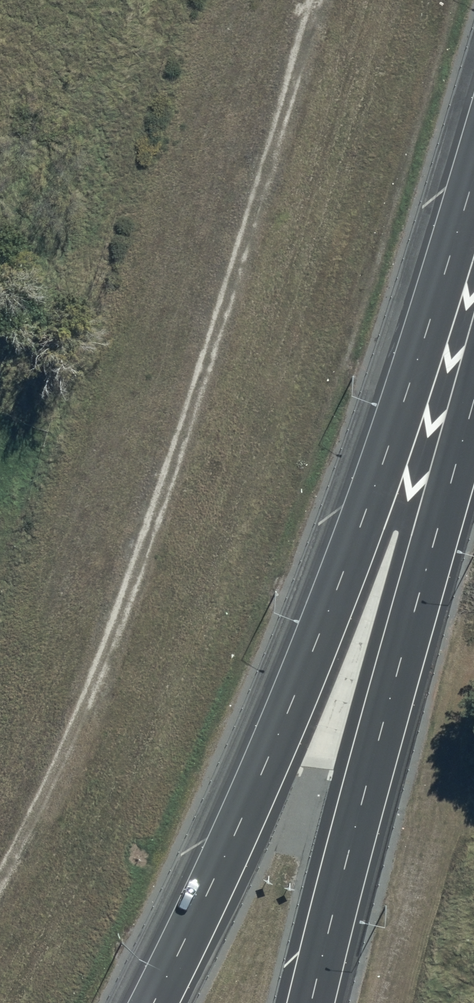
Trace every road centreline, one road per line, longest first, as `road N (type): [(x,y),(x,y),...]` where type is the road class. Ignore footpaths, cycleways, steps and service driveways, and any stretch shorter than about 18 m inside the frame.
road 1 (motorway): [(153,1002),(320,631),(473,175)]
road 2 (motorway): [(311,1002),(473,399)]

